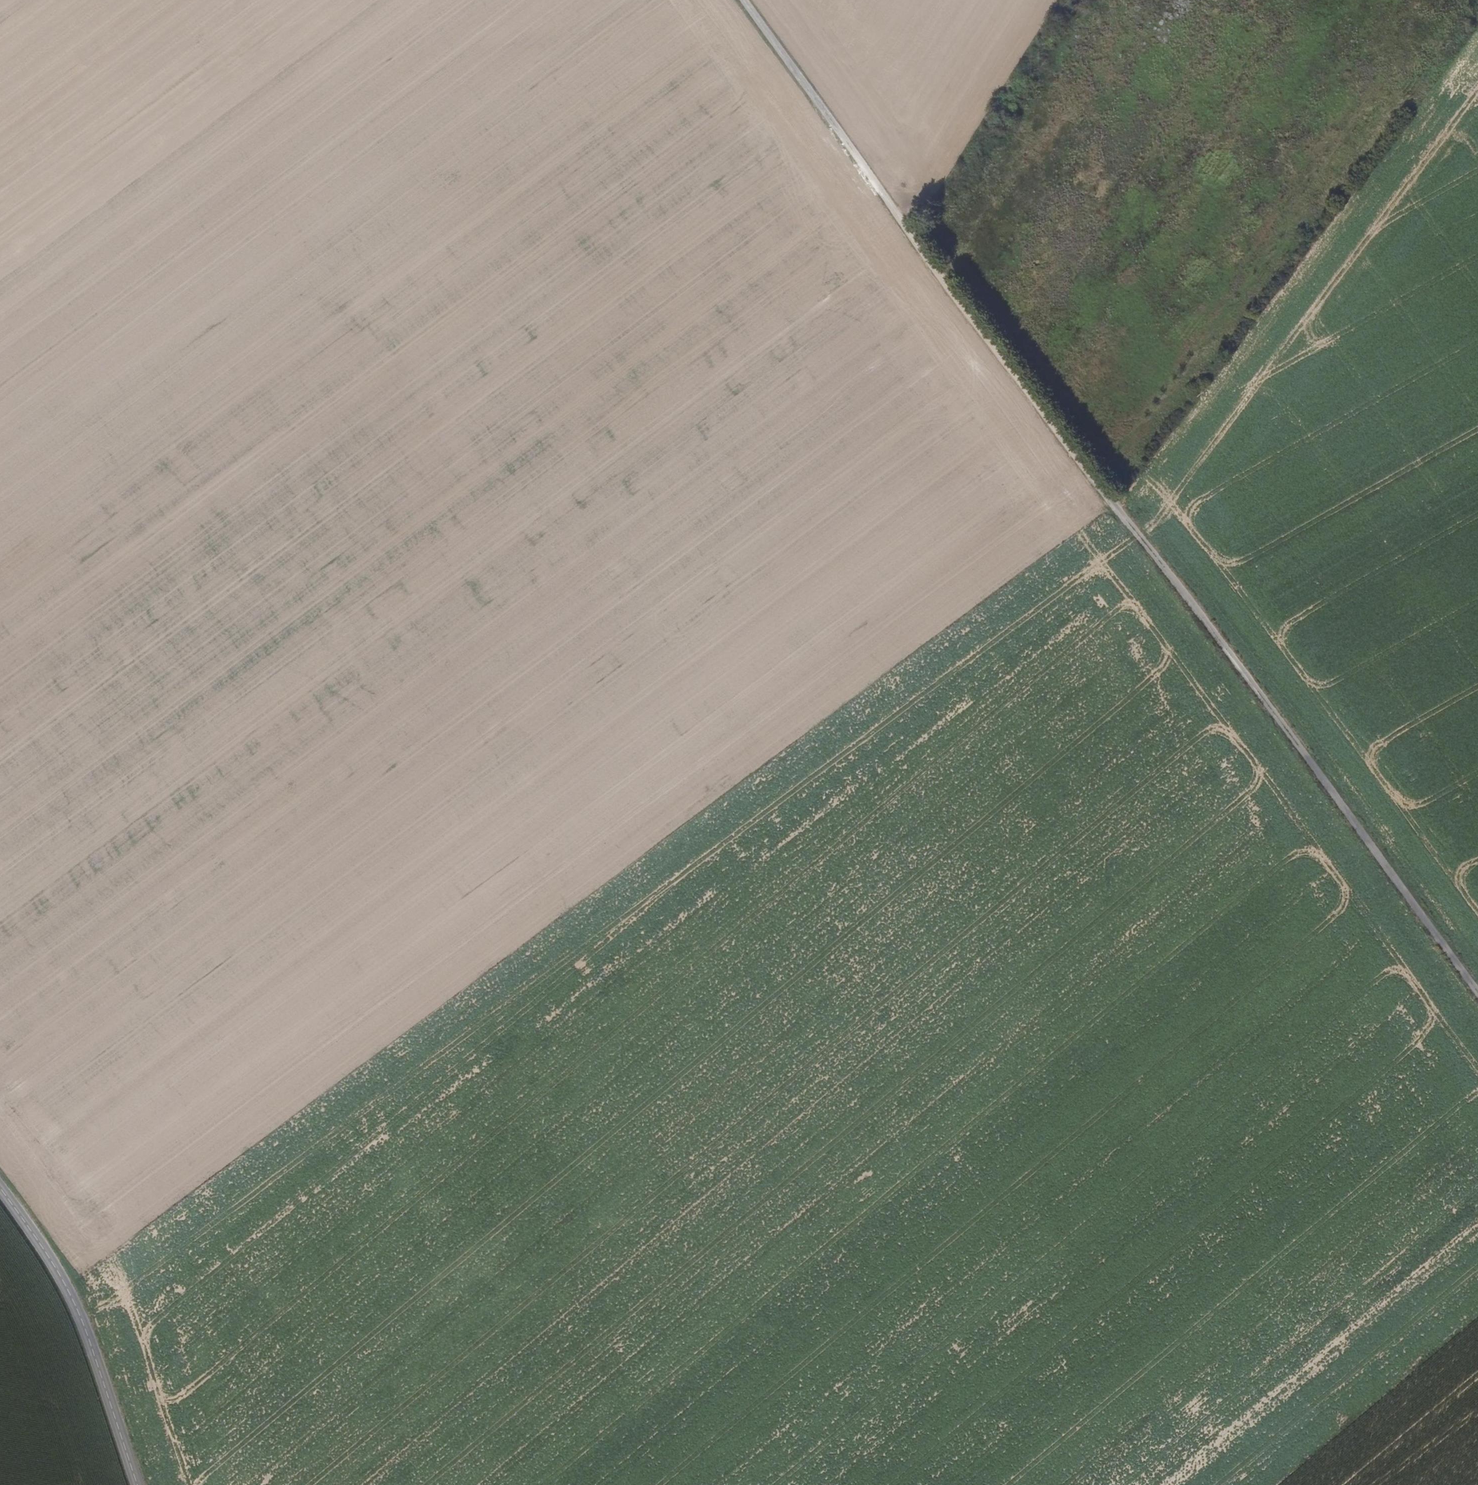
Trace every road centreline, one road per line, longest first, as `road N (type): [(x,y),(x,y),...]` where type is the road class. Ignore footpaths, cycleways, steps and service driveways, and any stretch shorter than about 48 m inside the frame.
road 1 (track): [(1477,990),(744,0)]
road 2 (tertiary): [(0,1178),(73,1282),(142,1484)]

